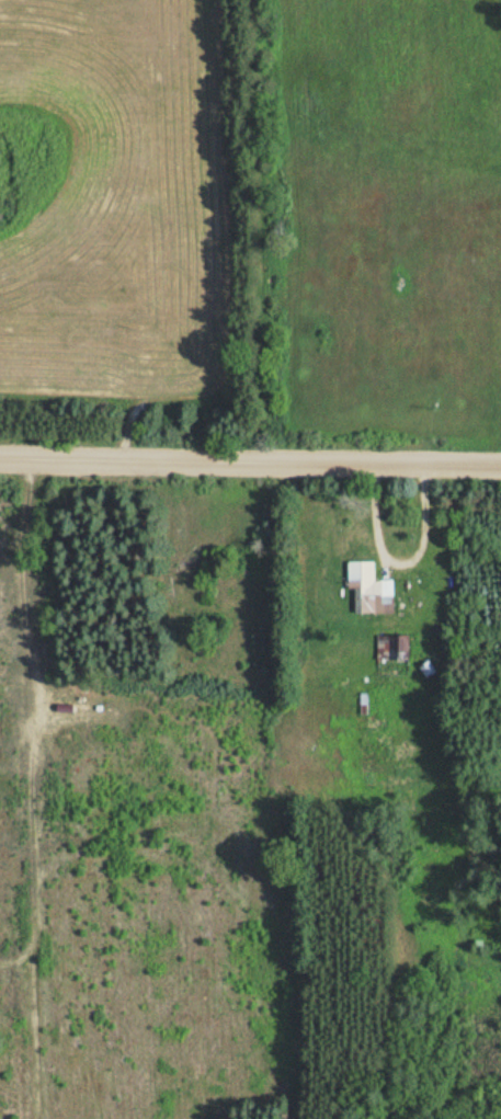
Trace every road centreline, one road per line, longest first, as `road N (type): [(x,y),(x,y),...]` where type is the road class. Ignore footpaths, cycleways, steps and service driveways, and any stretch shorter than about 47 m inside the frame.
road 1 (residential): [(500,466),(0,460)]

